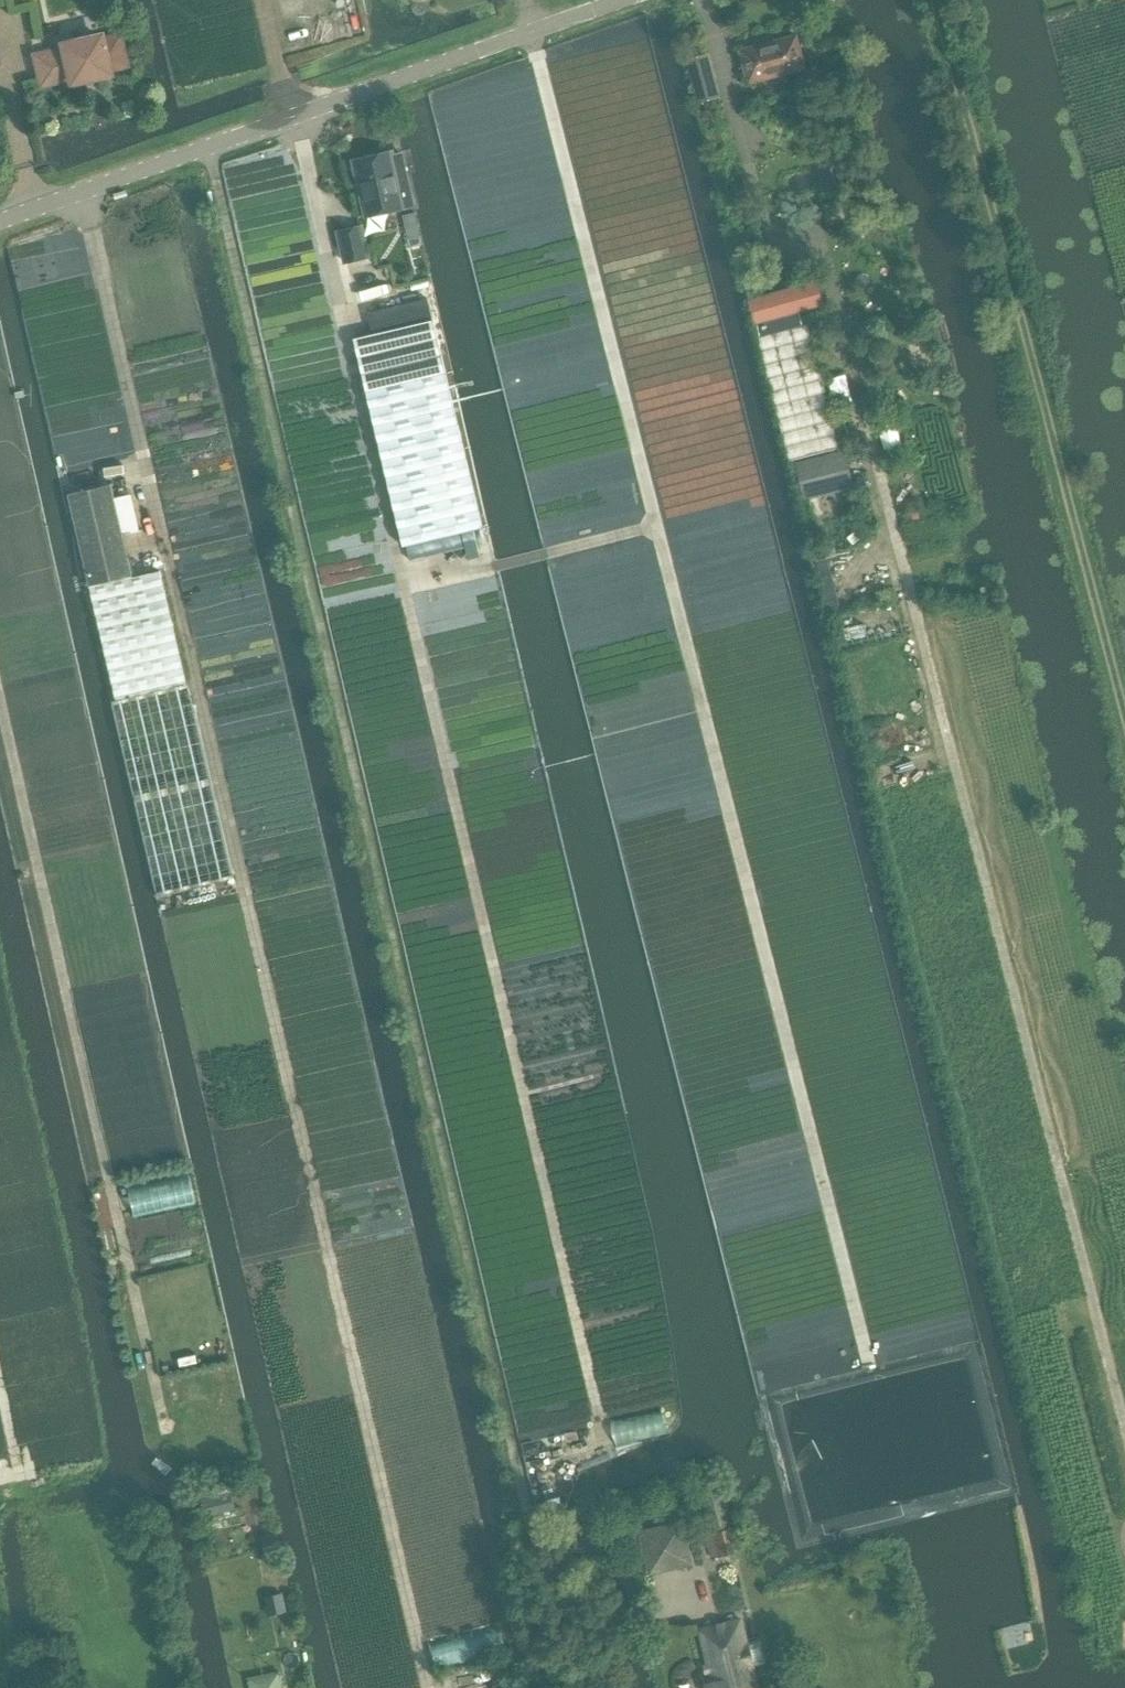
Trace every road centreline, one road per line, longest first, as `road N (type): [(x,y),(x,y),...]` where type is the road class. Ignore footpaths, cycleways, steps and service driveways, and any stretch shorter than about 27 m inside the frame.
road 1 (track): [(530,31),(871,1366)]
road 2 (track): [(426,1687),(166,571)]
road 3 (track): [(350,338),(602,1431)]
road 4 (unclassified): [(0,222),(619,0)]
road 5 (track): [(409,593),(657,530)]

